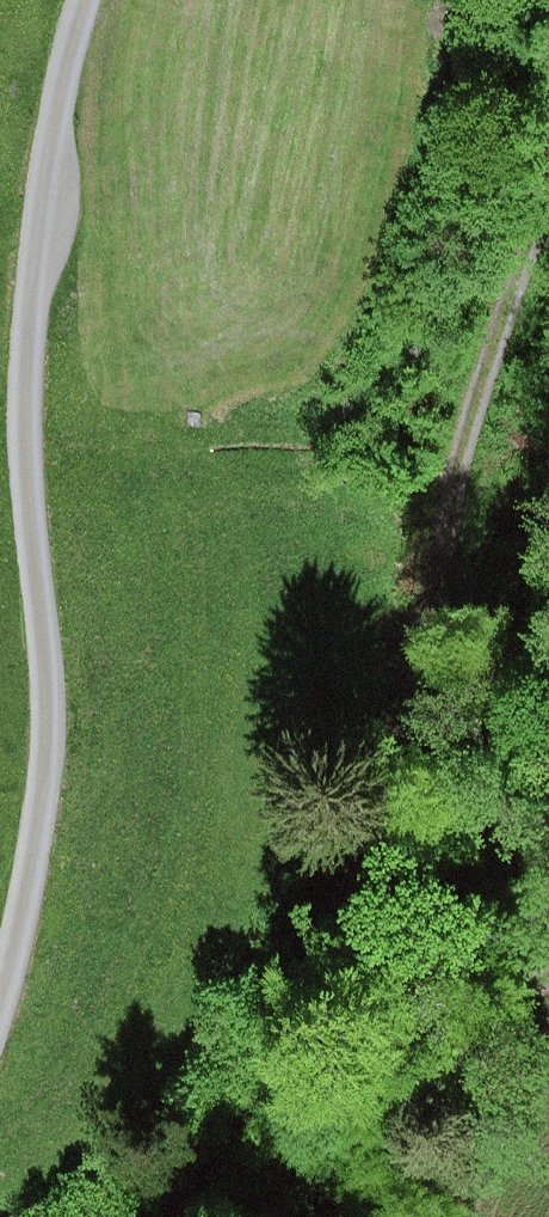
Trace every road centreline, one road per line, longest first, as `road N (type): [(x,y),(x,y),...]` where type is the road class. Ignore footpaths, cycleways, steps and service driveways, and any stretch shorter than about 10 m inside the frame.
road 1 (unclassified): [(0,1018),(52,715),(27,486),(27,319),(50,110),(90,0)]
road 2 (track): [(548,217),(483,383),(424,617),(455,729),(427,948),(447,990),(548,974)]

